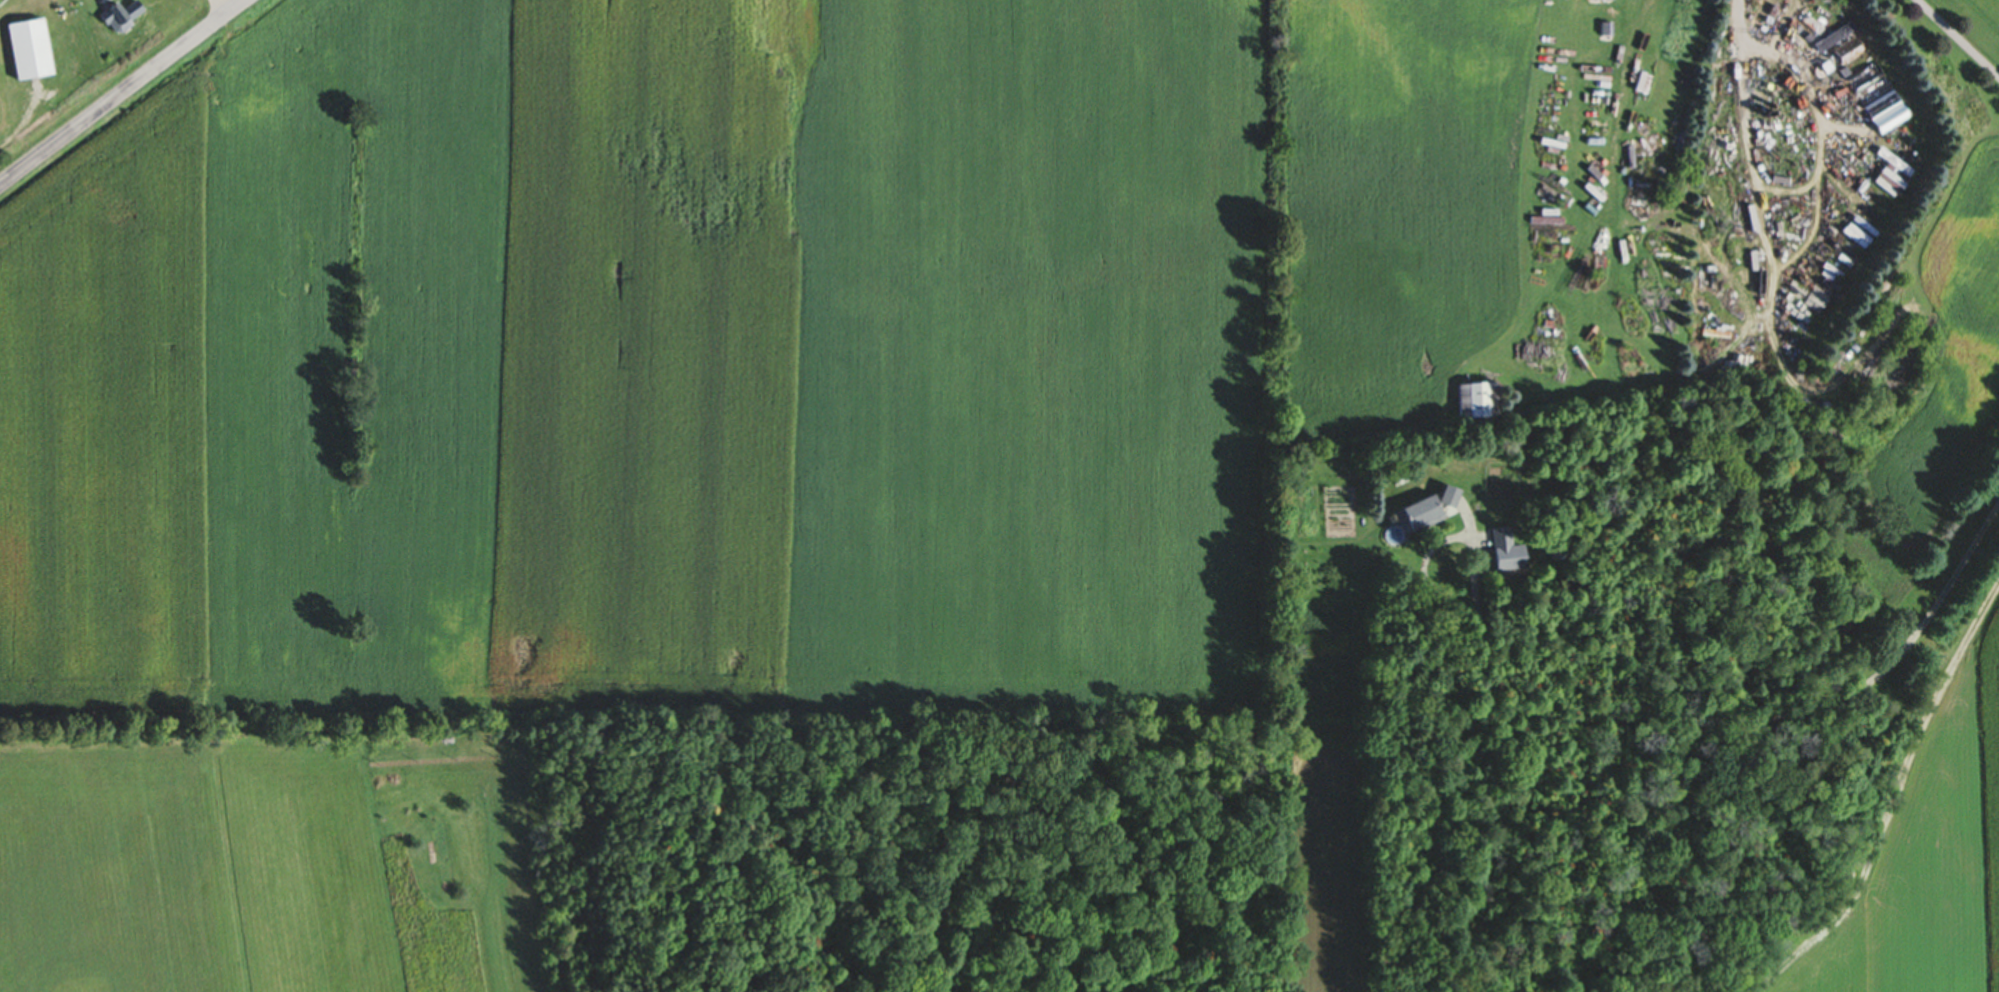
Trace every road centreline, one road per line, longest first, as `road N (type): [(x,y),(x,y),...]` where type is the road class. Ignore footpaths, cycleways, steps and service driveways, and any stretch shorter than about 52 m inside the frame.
road 1 (residential): [(0,188),(246,0)]

